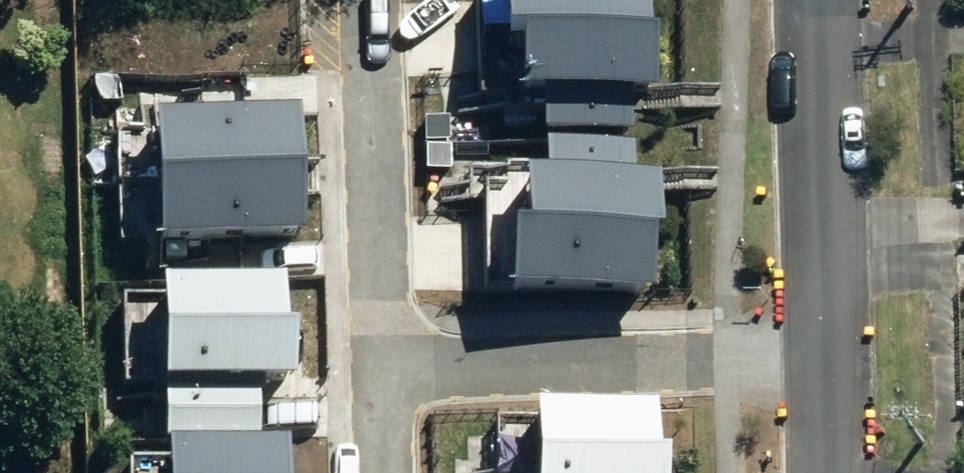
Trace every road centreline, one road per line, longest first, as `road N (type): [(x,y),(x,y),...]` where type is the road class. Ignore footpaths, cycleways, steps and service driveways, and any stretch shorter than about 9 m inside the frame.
road 1 (residential): [(822,359),(383,364)]
road 2 (residential): [(373,0),(383,364)]
road 3 (residential): [(813,0),(822,359)]

